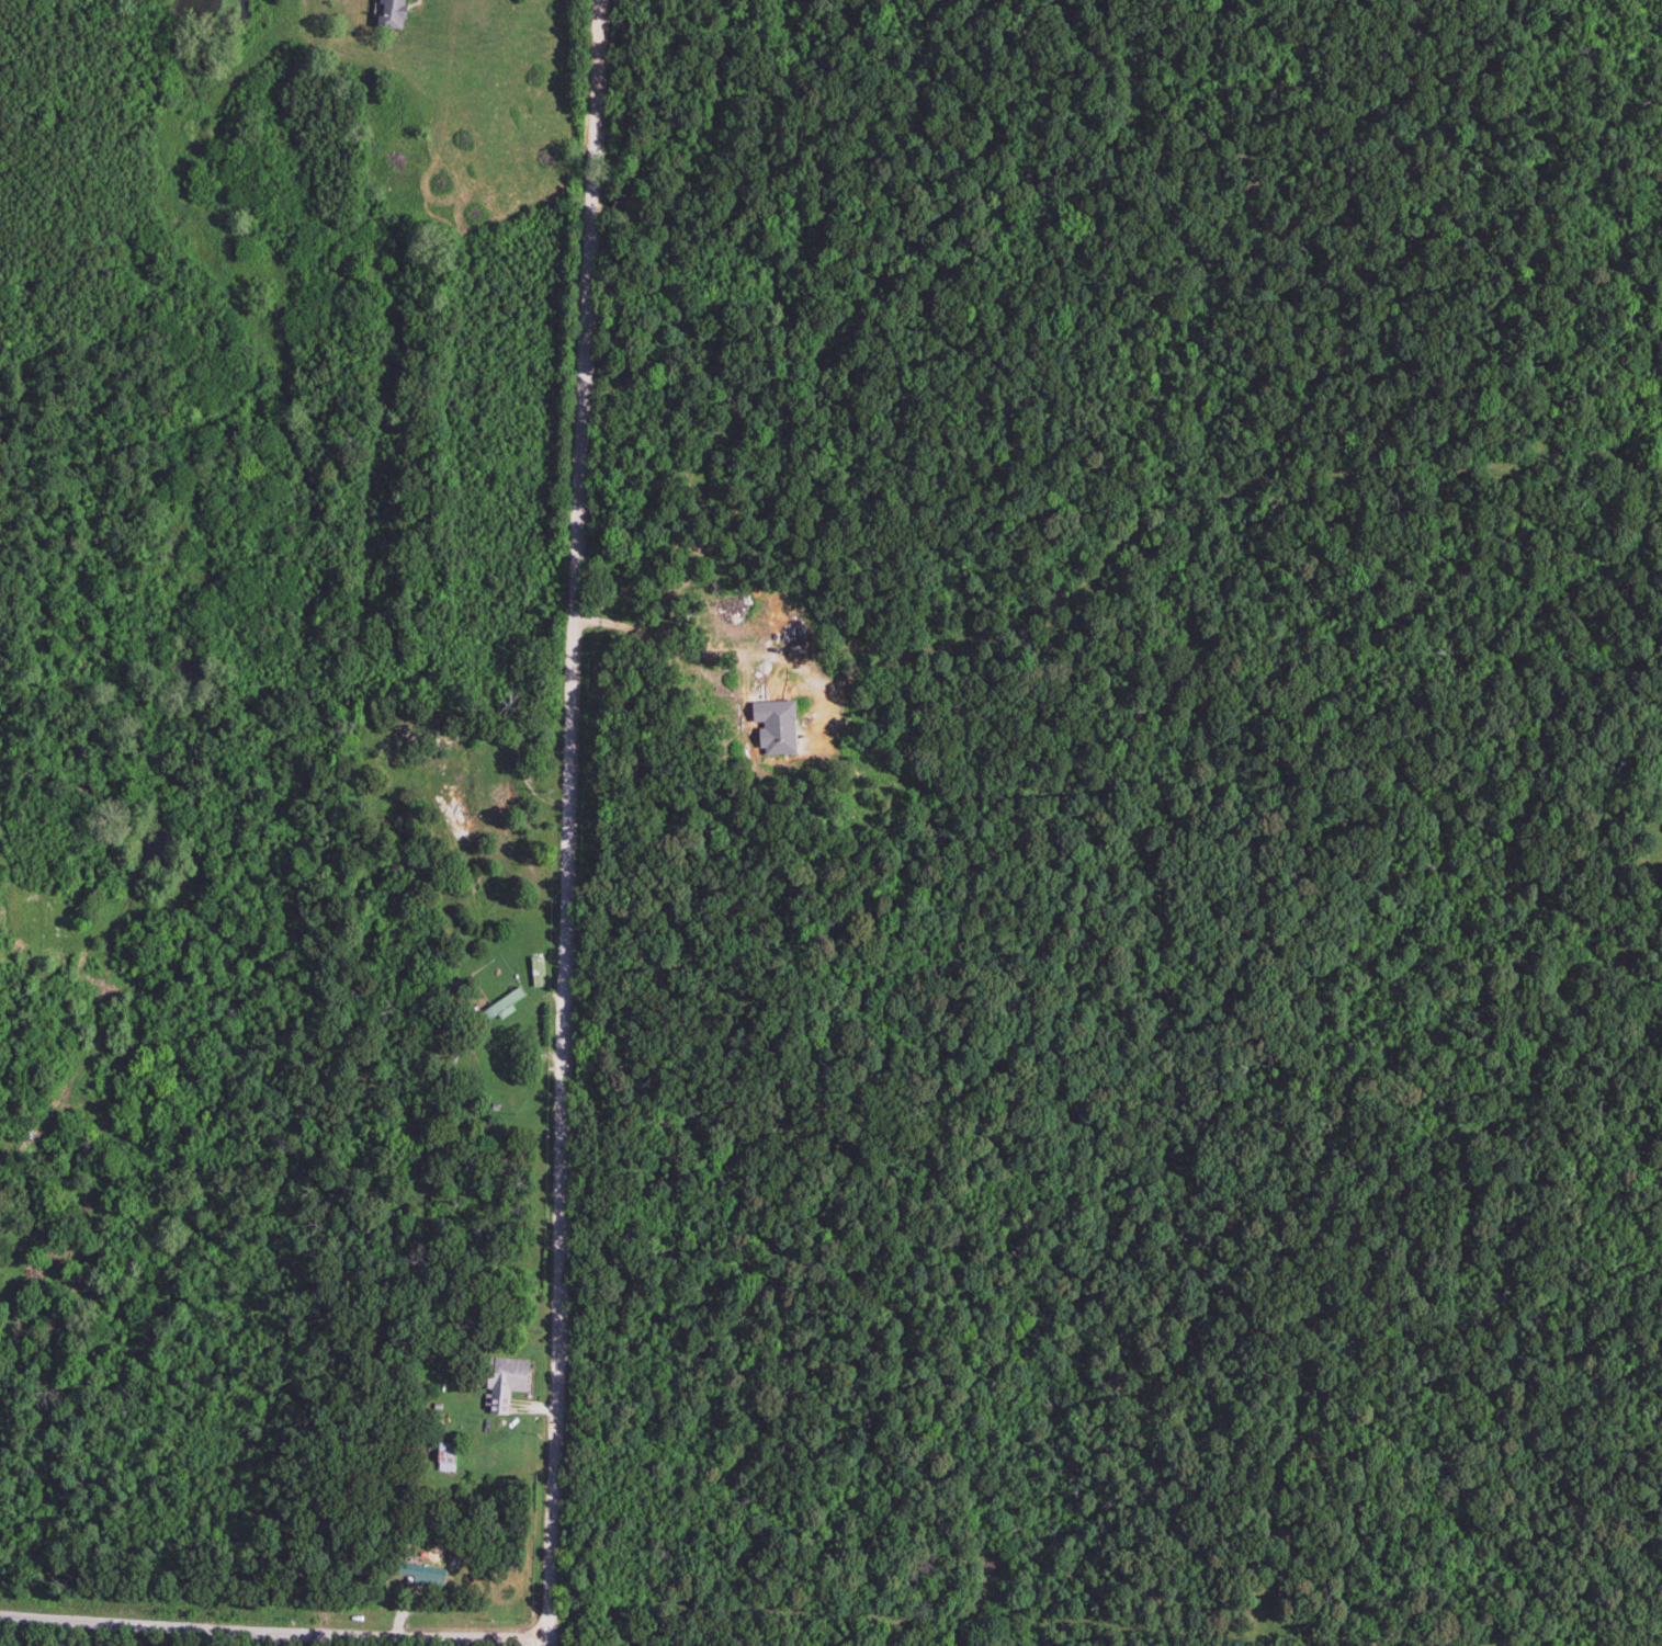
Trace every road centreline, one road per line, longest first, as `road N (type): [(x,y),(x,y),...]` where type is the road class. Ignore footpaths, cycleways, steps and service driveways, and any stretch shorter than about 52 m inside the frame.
road 1 (residential): [(530,1645),(545,1628),(556,1011),(597,0)]
road 2 (residential): [(756,1616),(530,1639),(0,1616)]

